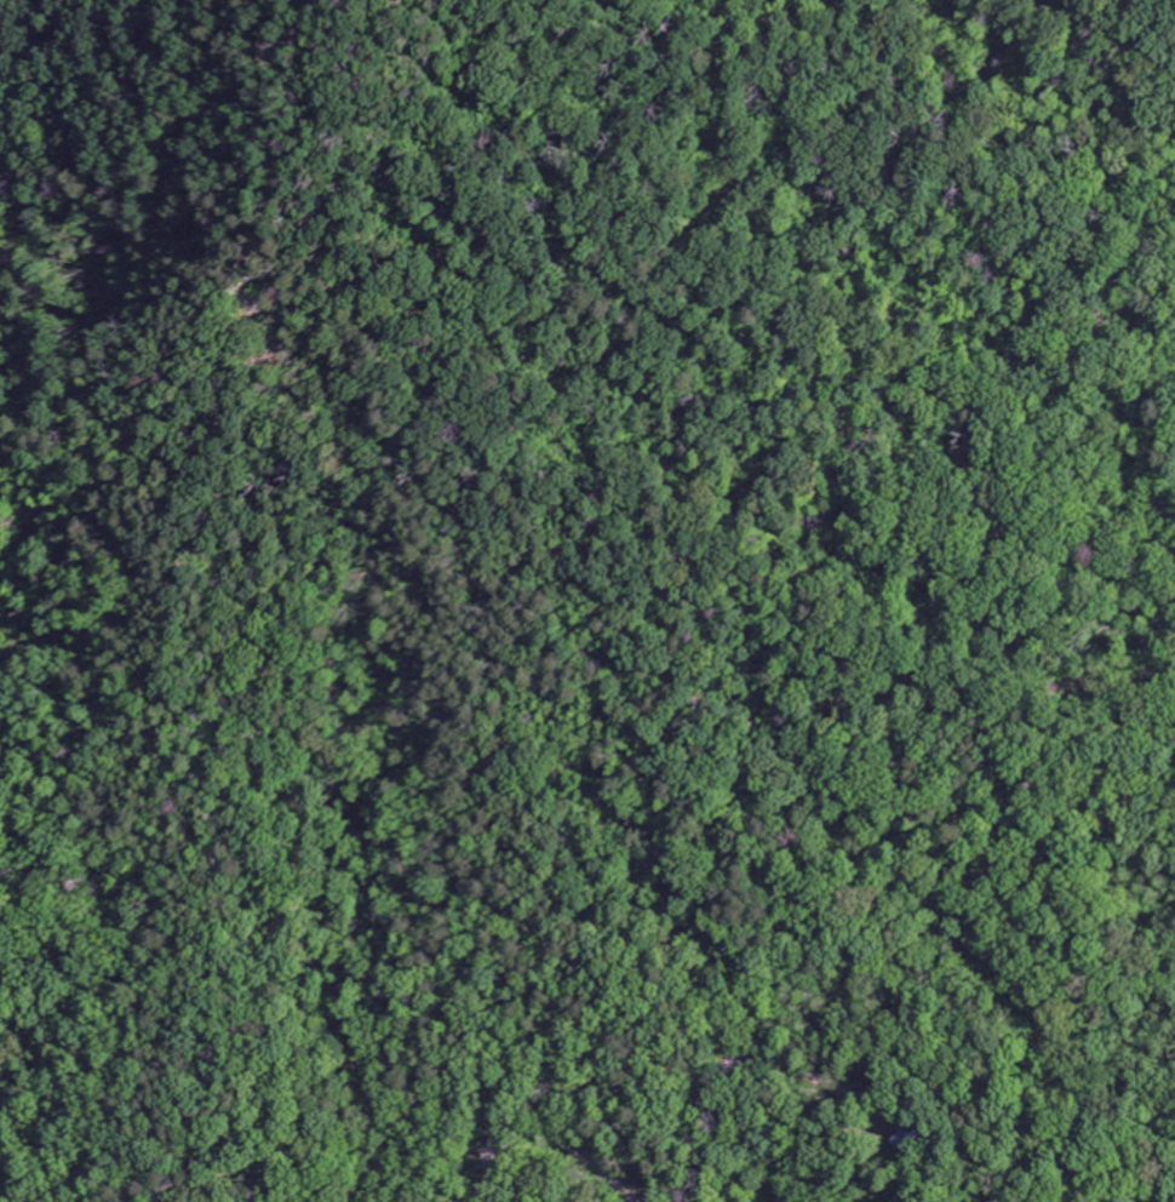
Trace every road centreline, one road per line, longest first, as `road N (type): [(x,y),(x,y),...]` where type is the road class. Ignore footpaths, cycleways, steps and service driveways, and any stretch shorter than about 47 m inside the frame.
road 1 (residential): [(638,1201),(580,1155),(555,1145),(498,1154)]

